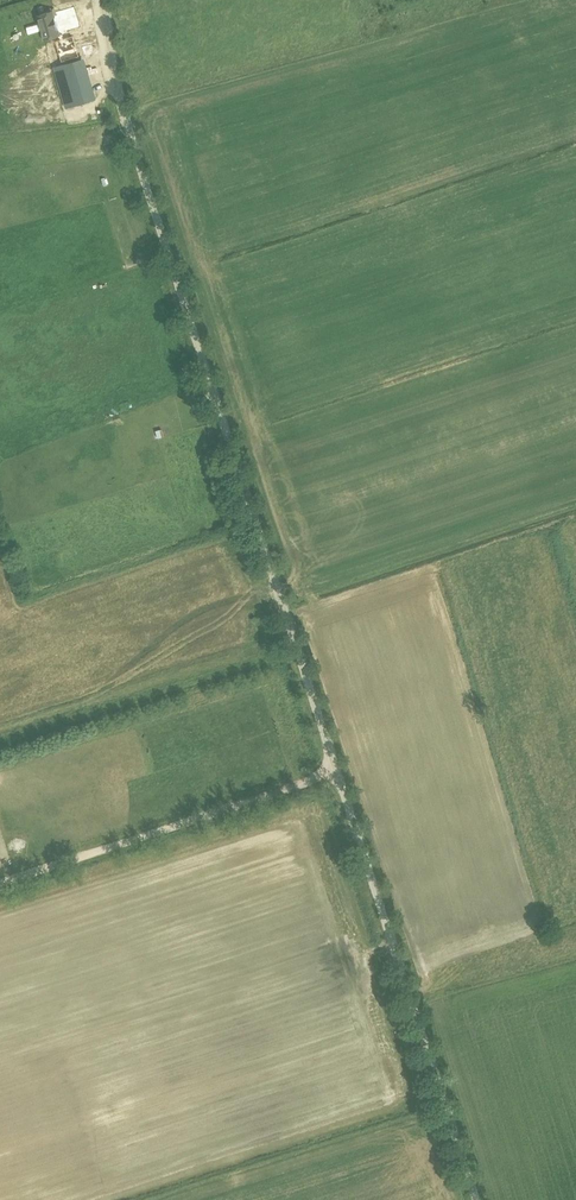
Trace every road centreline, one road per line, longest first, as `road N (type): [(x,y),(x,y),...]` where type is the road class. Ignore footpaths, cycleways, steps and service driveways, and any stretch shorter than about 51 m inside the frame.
road 1 (unclassified): [(475,1199),(167,252),(113,65),(102,0)]
road 2 (track): [(0,887),(337,781)]

